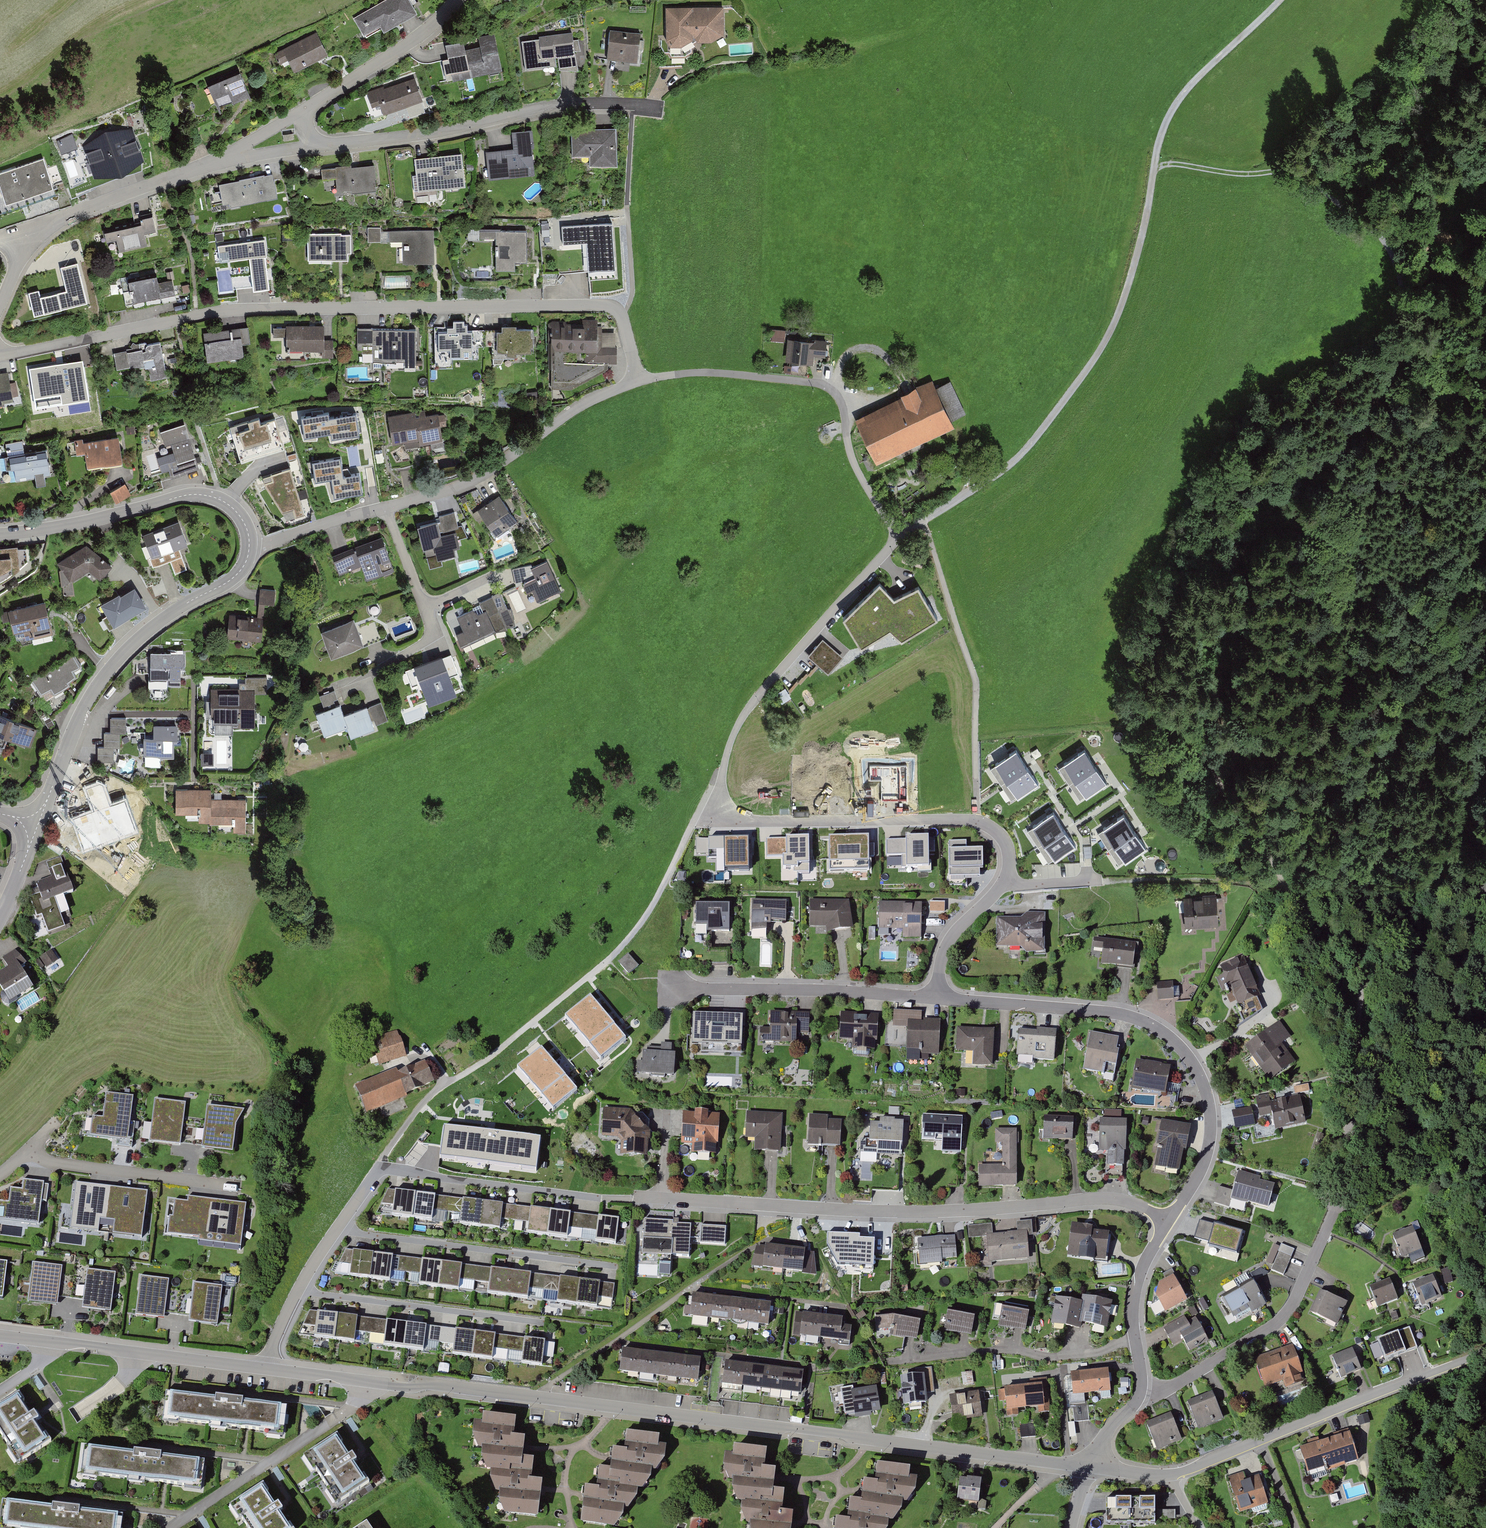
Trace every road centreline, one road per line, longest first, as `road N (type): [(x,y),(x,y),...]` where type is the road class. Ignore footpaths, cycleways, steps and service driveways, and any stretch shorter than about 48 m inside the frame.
road 1 (track): [(1352,961),(1233,816),(1210,745),(1212,702),(1244,551),(1283,498),(1369,416),(1404,349),(1403,281),(1379,235),(1297,176),(1154,168)]
road 2 (residential): [(0,353),(234,310),(618,311),(638,379),(564,417),(474,479),(386,508)]
road 3 (residential): [(264,1368),(1090,1466)]
road 4 (residential): [(937,997),(1129,1015),(1182,1048),(1209,1094),(1209,1156),(1138,1284),(1143,1391),(1105,1432),(1090,1466)]
road 5 (residential): [(218,161),(414,137),(559,106),(650,107)]
road 6 (residential): [(1485,1352),(1175,1475),(1090,1466)]
road 7 (track): [(446,1083),(536,1021),(635,933),(699,812),(718,808)]
road 8 (residential): [(31,824),(88,699),(113,665),(144,634),(242,569),(250,545)]
road 9 (residential): [(718,808),(772,822),(978,822),(1010,850),(1000,887)]
road 10 (track): [(978,822),(976,675),(922,521)]
road 11 (residential): [(460,0),(394,55),(218,161)]
road 12 (residential): [(250,545),(235,510),(205,495),(0,534)]
road 13 (residential): [(669,985),(937,997)]
road 14 (residential): [(0,1336),(264,1368)]
road 15 (residential): [(326,690),(374,673),(430,632),(386,508)]
road 16 (track): [(1485,785),(1443,875),(1365,986)]
road 17 (residential): [(381,1168),(298,1293),(264,1368)]
road 18 (track): [(1352,961),(1365,986),(1359,1091),(1342,1185)]
road 19 (residential): [(242,1186),(55,1163),(29,1151)]
road 20 (residential): [(22,233),(218,161)]
road 21 (residential): [(386,508),(250,545)]
road 22 (track): [(1485,168),(1421,202),(1358,220)]
road 23 (residential): [(937,997),(944,950),(1000,887)]

